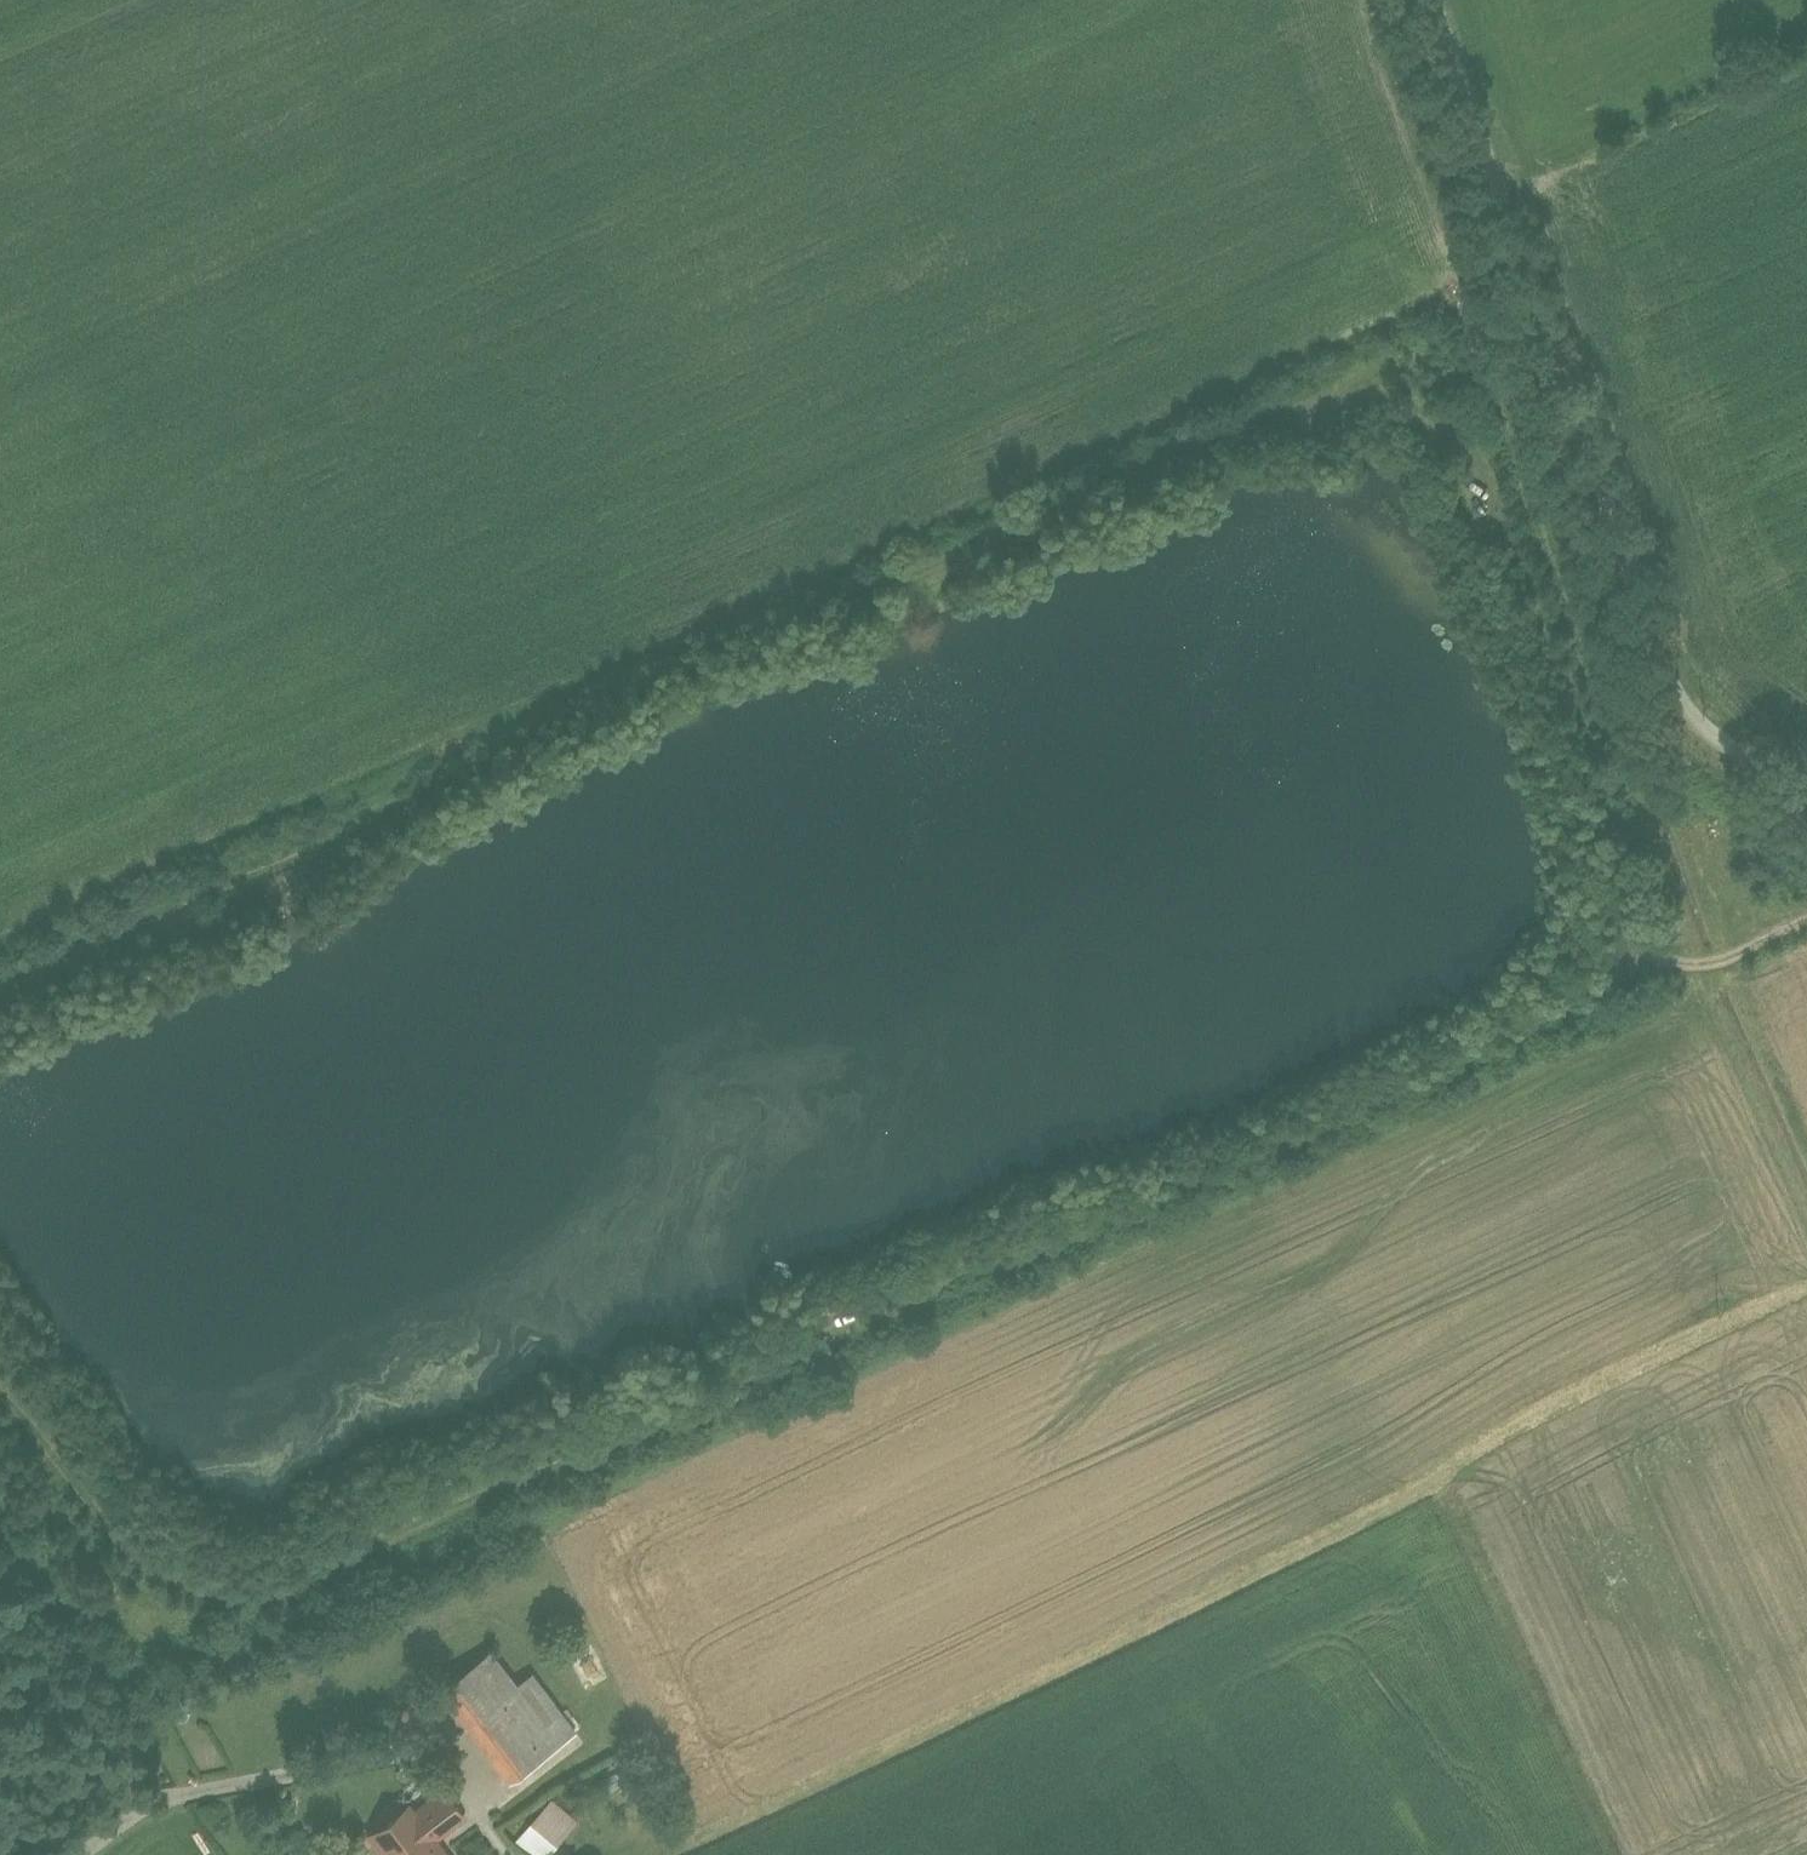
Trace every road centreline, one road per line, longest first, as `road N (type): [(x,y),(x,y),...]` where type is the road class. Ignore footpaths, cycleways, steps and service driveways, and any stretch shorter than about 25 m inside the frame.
road 1 (unclassified): [(1436,0),(1655,614),(1710,716),(1806,774)]
road 2 (unclassified): [(1806,927),(1736,959),(1698,963),(1662,954),(1632,922),(1510,508),(1487,461)]

